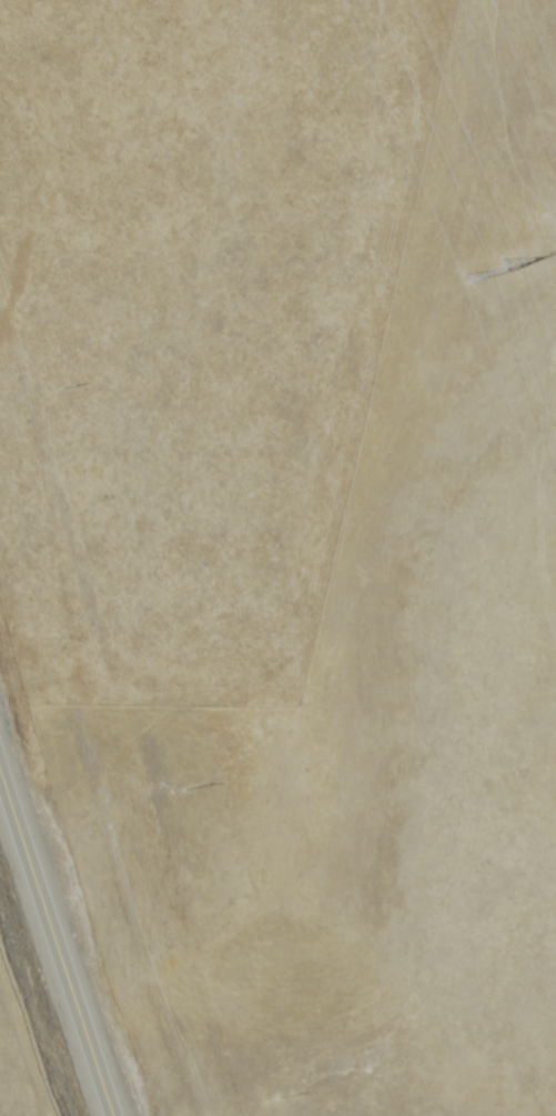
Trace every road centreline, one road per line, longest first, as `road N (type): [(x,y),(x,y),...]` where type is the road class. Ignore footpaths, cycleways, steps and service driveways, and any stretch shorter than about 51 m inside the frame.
road 1 (tertiary): [(0,770),(113,1115)]

